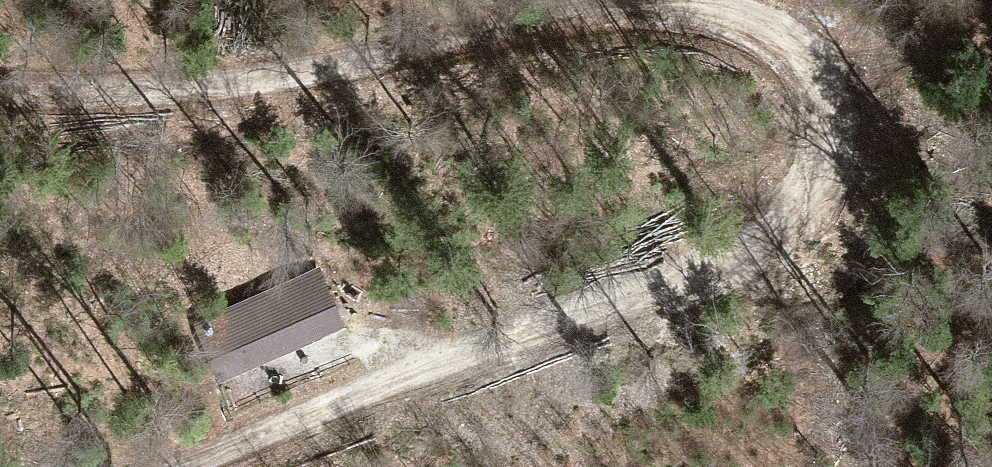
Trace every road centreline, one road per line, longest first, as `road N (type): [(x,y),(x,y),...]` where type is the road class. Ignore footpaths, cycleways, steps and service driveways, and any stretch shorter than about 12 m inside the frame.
road 1 (track): [(0,89),(179,86),(353,64),(684,2),(752,17),(815,69),(828,114),(829,169),(765,251),(692,286),(381,386),(204,466)]
road 2 (track): [(991,0),(828,114)]

